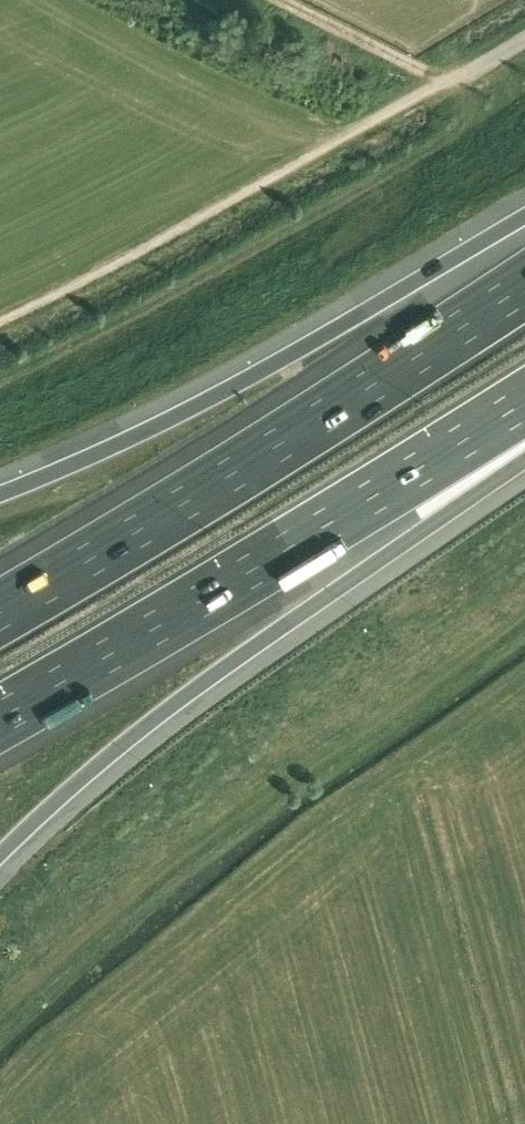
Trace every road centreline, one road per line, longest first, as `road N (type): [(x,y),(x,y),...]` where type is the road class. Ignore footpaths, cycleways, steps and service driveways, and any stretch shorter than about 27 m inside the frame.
road 1 (motorway): [(0,856),(224,668),(524,461)]
road 2 (motorway): [(524,286),(0,612)]
road 3 (motorway): [(0,718),(524,402)]
road 4 (motorway): [(524,219),(190,410),(0,496)]

